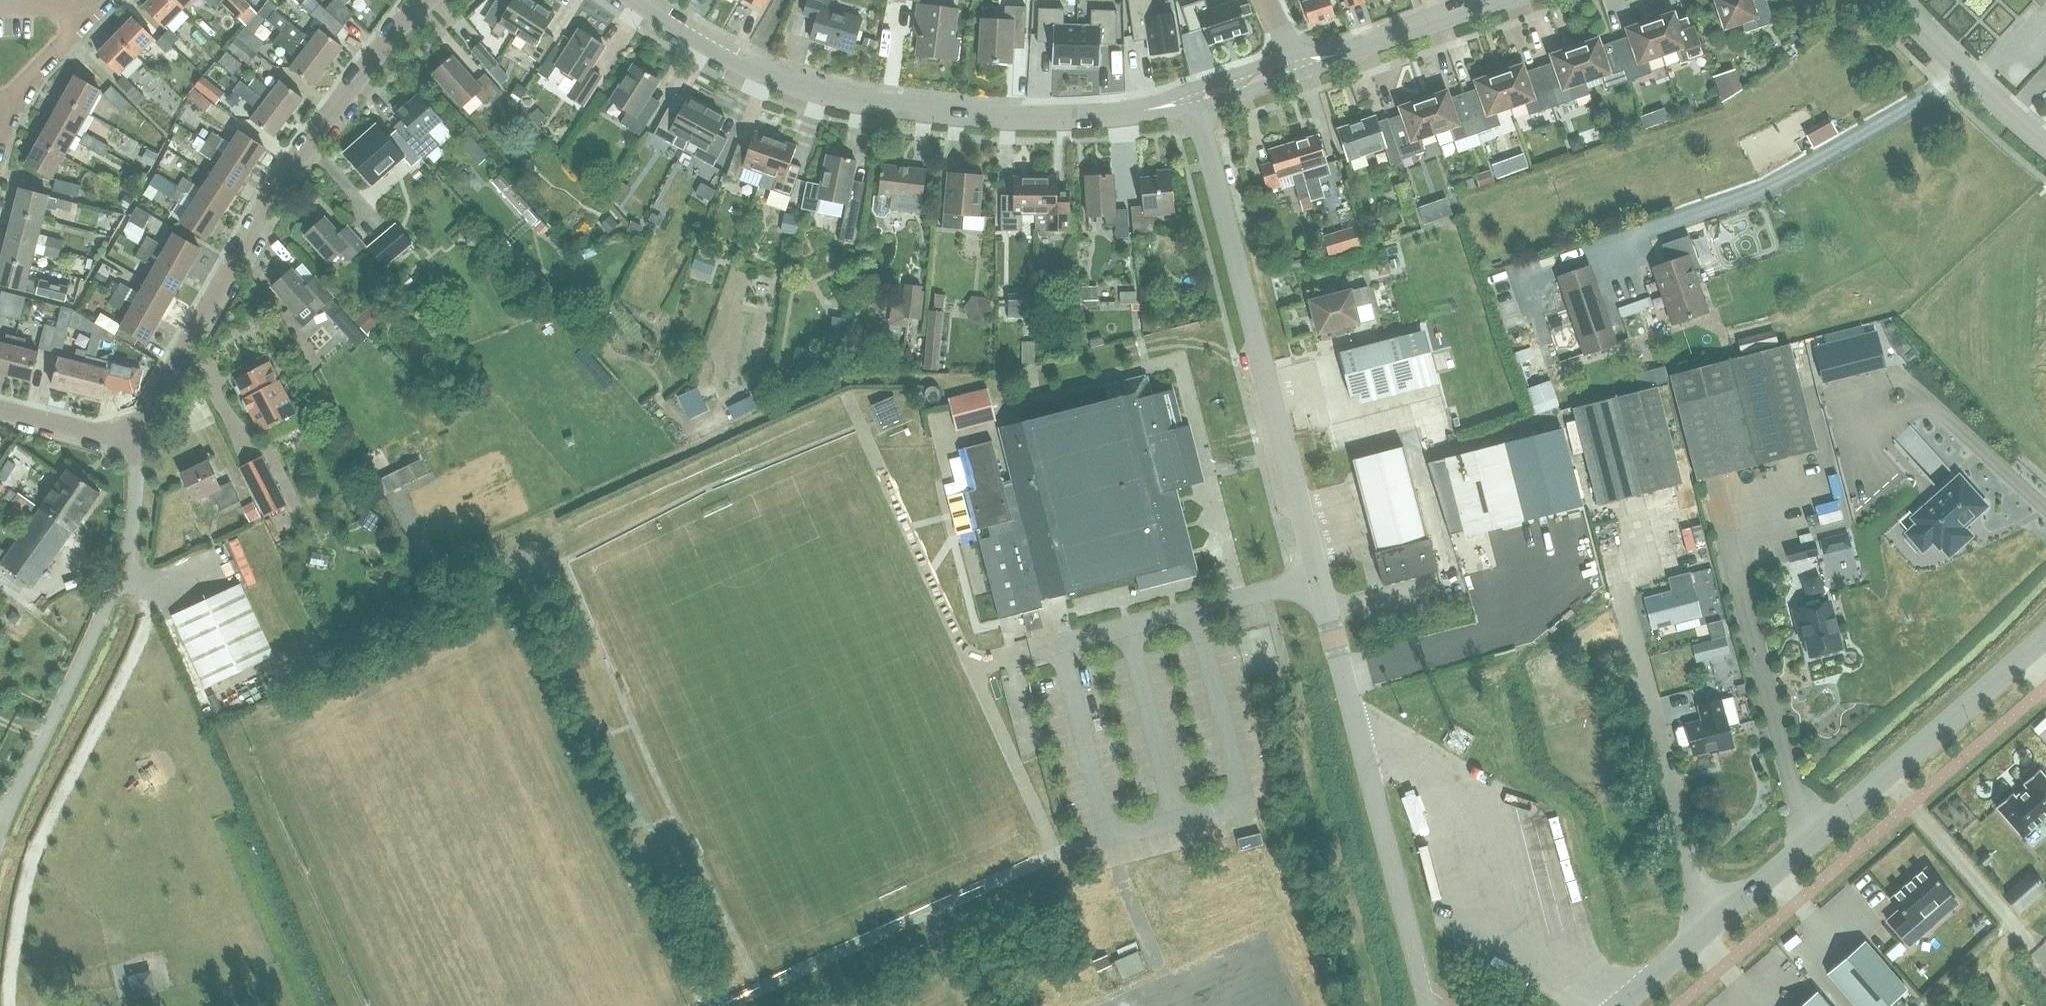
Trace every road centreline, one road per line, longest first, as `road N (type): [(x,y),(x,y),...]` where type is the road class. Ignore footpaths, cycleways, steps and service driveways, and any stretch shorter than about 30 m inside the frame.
road 1 (unclassified): [(1429,1005),(1195,100)]
road 2 (unclassified): [(636,0),(816,91),(1000,119),(1127,113),(1195,100)]
road 3 (unclassified): [(1618,1005),(2045,637)]
road 4 (residential): [(135,440),(293,168),(426,0)]
road 5 (residential): [(0,830),(118,580),(132,531),(135,440)]
road 6 (unclassified): [(1297,66),(1497,0)]
road 7 (unclassified): [(1895,0),(2045,142)]
road 8 (residential): [(0,408),(135,440)]

